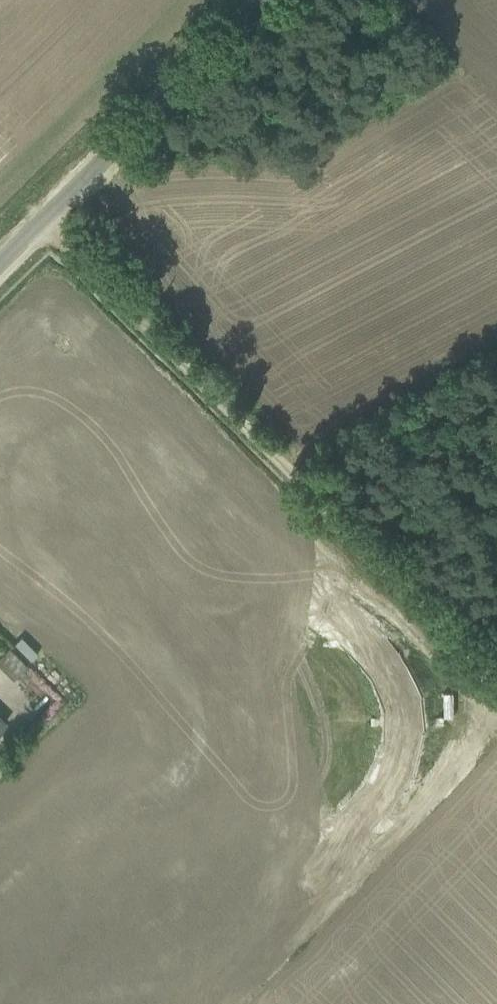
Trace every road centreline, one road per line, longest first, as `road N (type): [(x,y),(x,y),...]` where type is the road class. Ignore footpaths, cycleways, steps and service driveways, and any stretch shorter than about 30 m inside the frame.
road 1 (track): [(496,680),(43,220)]
road 2 (unclassified): [(0,262),(265,0)]
road 3 (track): [(216,846),(496,699)]

